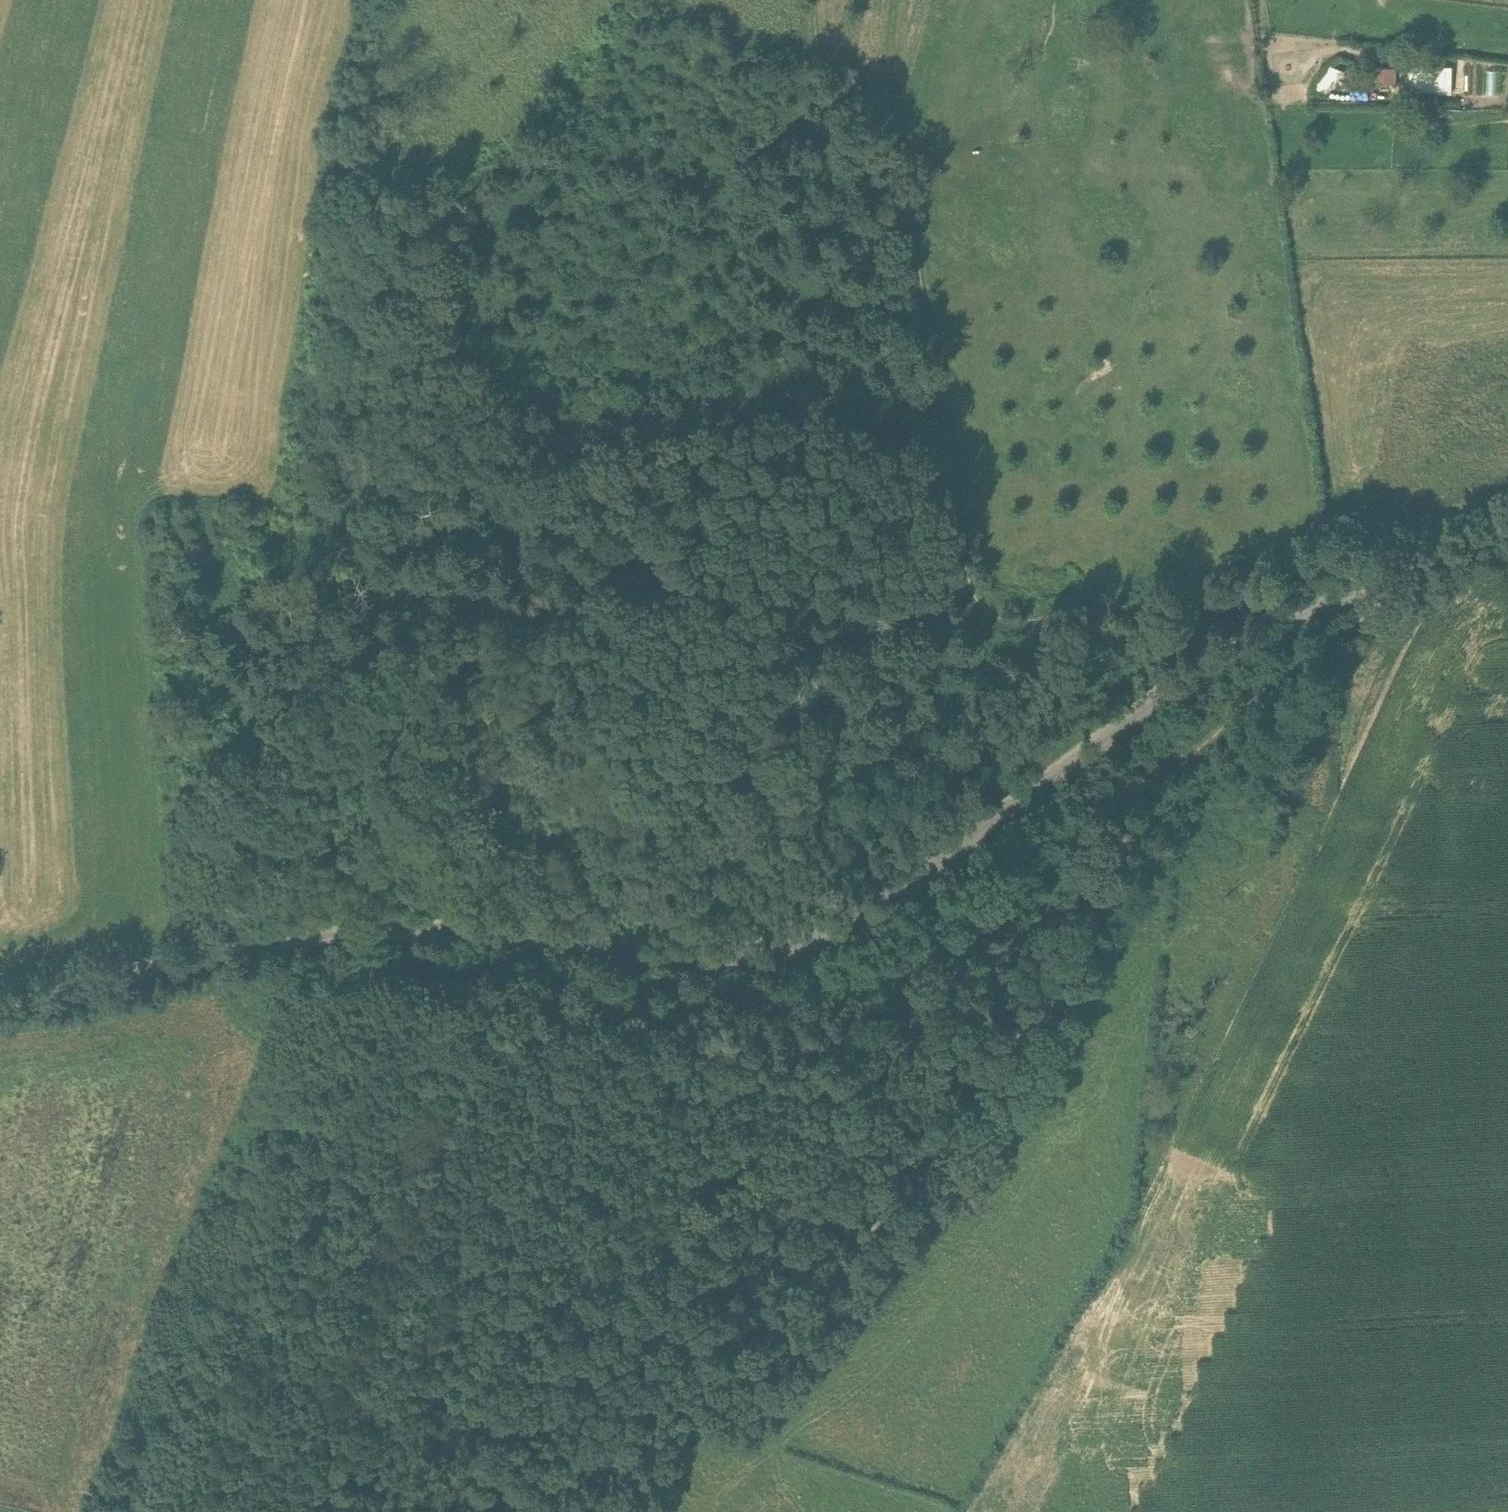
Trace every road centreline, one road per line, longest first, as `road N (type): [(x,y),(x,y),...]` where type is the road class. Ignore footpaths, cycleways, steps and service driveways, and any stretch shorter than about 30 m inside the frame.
road 1 (track): [(895,106),(905,214),(969,580),(982,609),(1014,623),(1115,607),(1230,602),(1332,550),(1364,561),(1378,594),(1371,617),(1316,646),(1159,788),(950,1147)]
road 2 (unclassified): [(0,1011),(238,951),(358,932),(697,955),(791,949),(888,897),(1250,642),(1507,530)]

